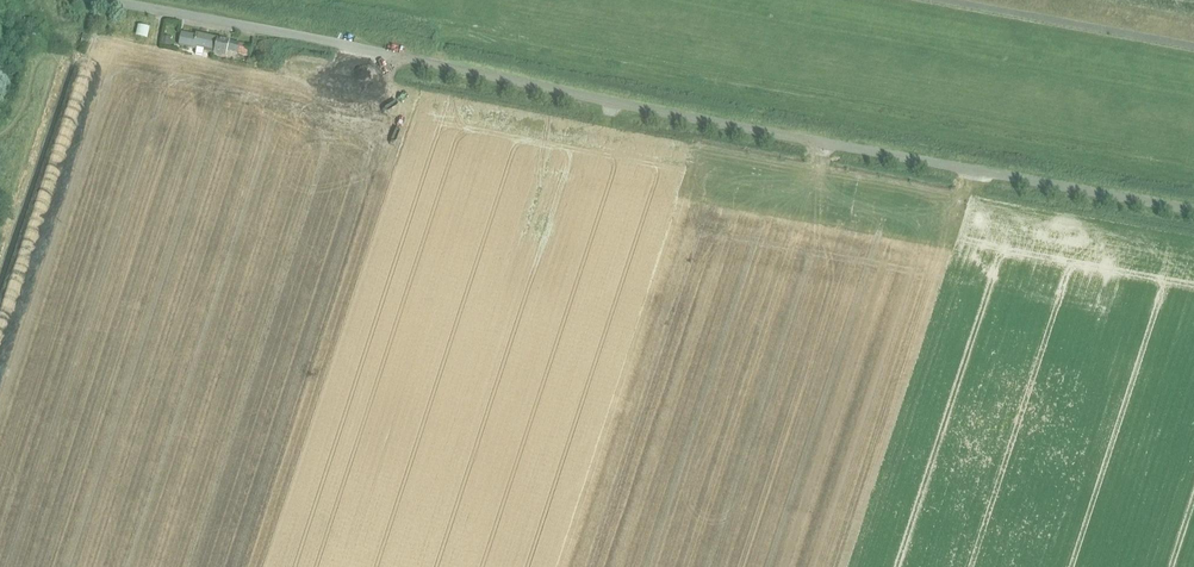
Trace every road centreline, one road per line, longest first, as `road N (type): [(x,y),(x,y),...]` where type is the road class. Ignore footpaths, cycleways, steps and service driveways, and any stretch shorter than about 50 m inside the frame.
road 1 (unclassified): [(1193,210),(95,0)]

